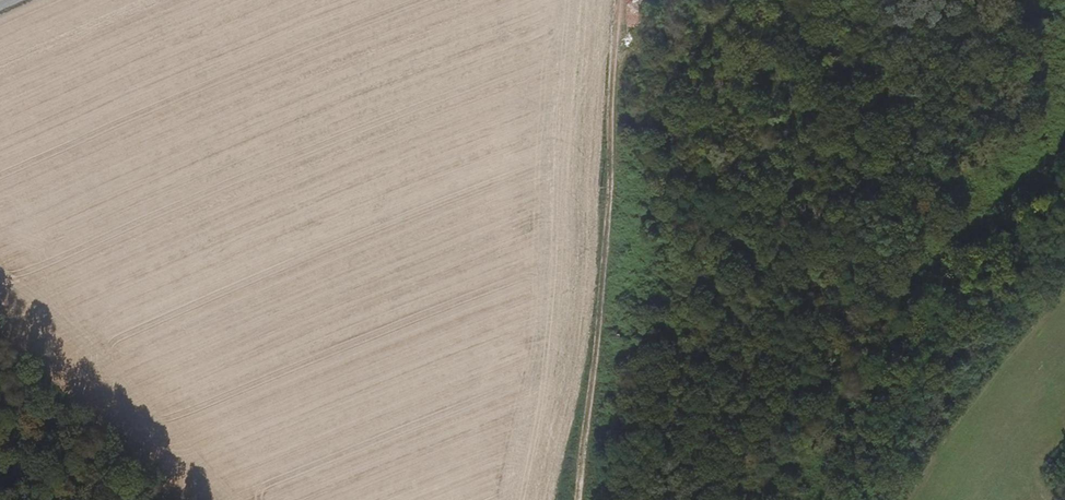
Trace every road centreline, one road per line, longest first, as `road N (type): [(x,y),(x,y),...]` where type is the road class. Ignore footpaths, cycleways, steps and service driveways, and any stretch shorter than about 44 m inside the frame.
road 1 (track): [(616,0),(574,499)]

